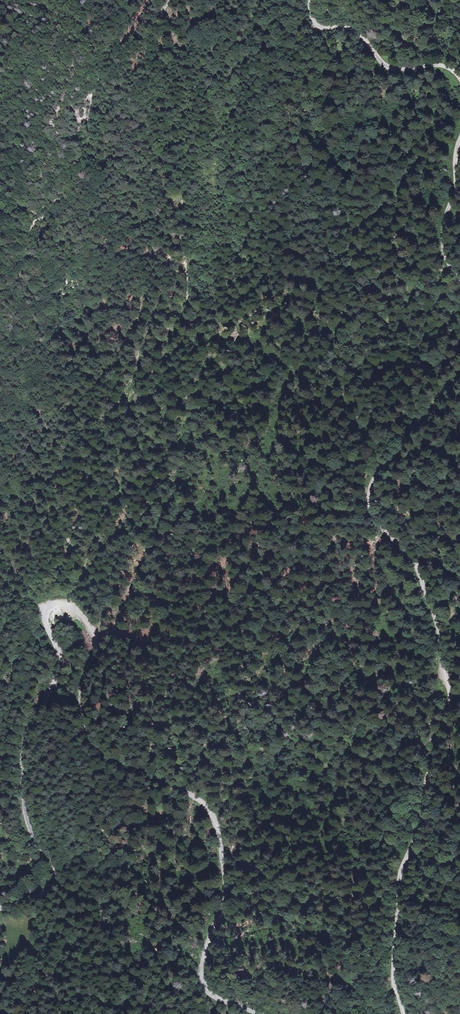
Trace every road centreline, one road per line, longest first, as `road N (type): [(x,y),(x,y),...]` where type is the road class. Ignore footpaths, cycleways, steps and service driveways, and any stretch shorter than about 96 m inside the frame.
road 1 (unclassified): [(403,1013),(394,981),(400,879),(448,697),(414,559),(378,517),(375,485),(459,378)]
road 2 (unclassified): [(61,603),(88,626),(81,692),(97,750),(185,792),(211,816),(225,894),(202,972),(216,997),(258,1013)]
road 3 (unclassified): [(61,603),(47,613),(53,668),(24,733),(21,772),(26,815),(56,874),(44,893),(0,911)]
road 4 (unclassified): [(459,79),(444,68),(387,66),(359,34),(314,20),(309,0)]
road 5 (unclassified): [(459,278),(445,233),(459,145)]

